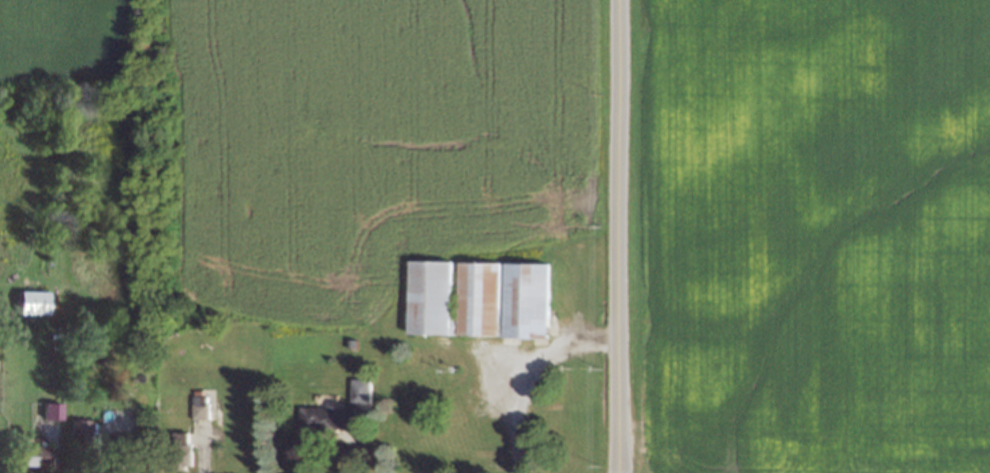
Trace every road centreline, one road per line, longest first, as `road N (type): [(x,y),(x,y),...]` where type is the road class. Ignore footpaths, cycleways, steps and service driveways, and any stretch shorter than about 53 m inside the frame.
road 1 (tertiary): [(614,0),(617,472)]

